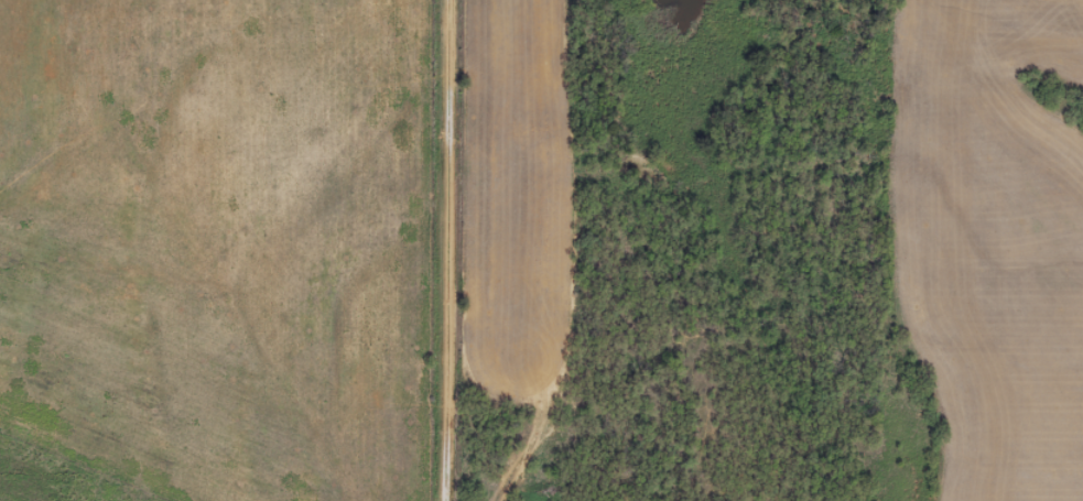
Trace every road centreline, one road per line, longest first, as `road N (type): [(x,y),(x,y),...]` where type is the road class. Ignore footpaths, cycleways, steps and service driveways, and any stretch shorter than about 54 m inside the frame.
road 1 (residential): [(448,500),(451,0)]

